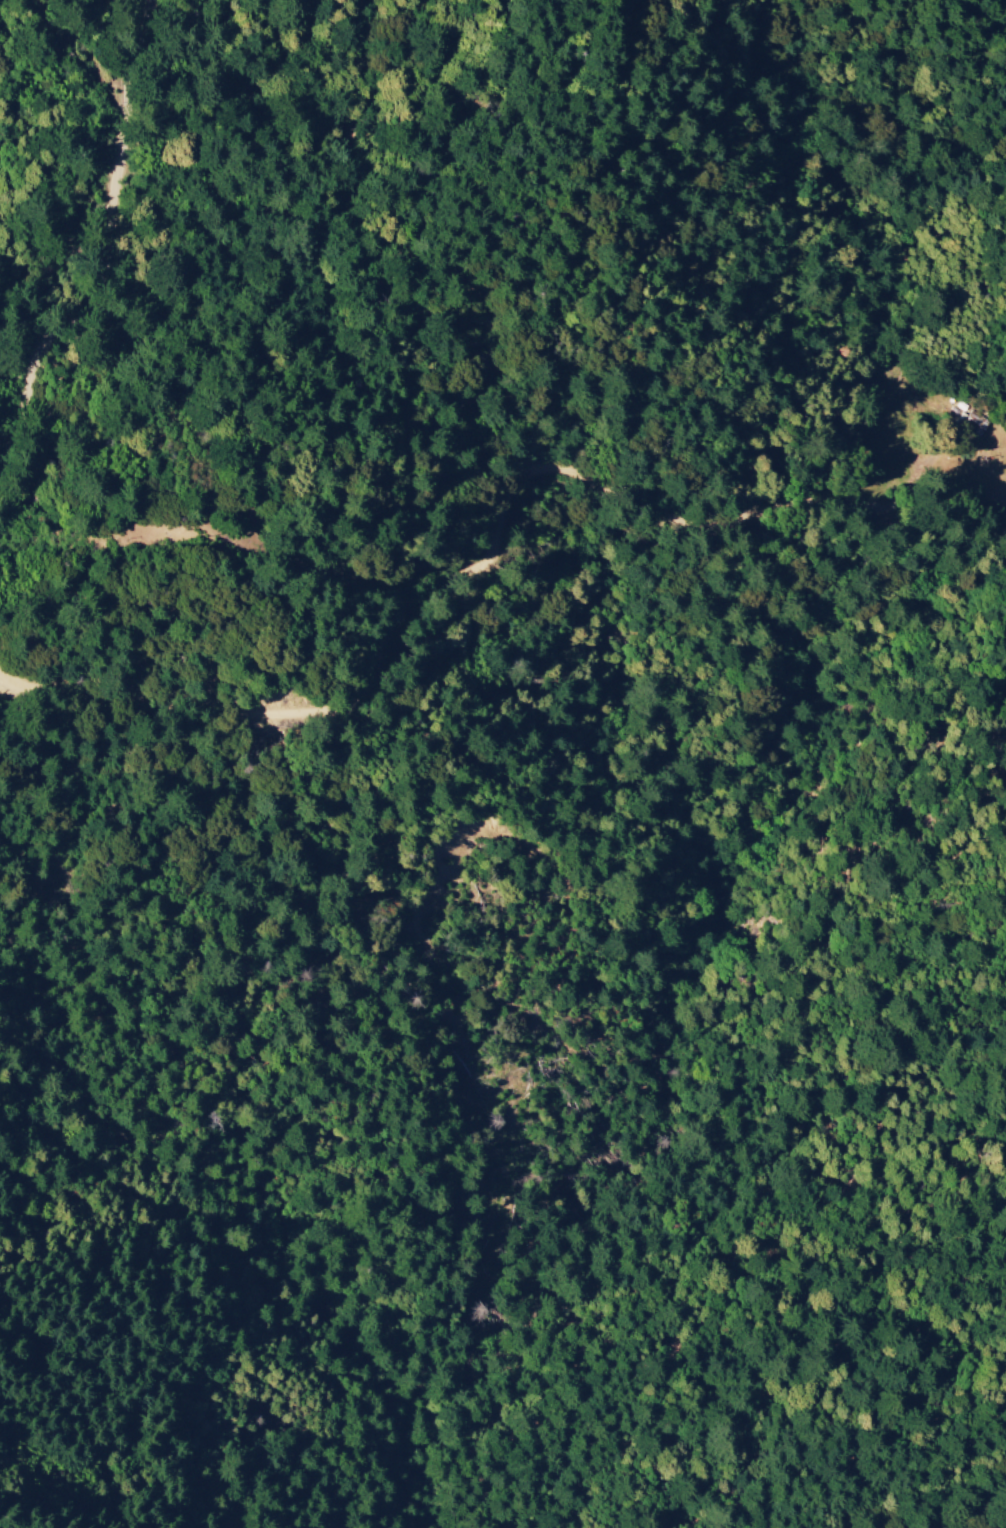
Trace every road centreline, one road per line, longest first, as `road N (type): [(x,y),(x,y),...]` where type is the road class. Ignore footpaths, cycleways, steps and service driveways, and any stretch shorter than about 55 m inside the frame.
road 1 (track): [(1005,530),(971,516),(875,511),(678,531),(623,513),(557,475),(522,492),(478,574),(427,594),(402,616),(371,691),(345,714),(312,724),(240,725),(88,689),(0,685)]
road 2 (track): [(0,464),(61,275),(105,177),(120,83),(156,0)]

